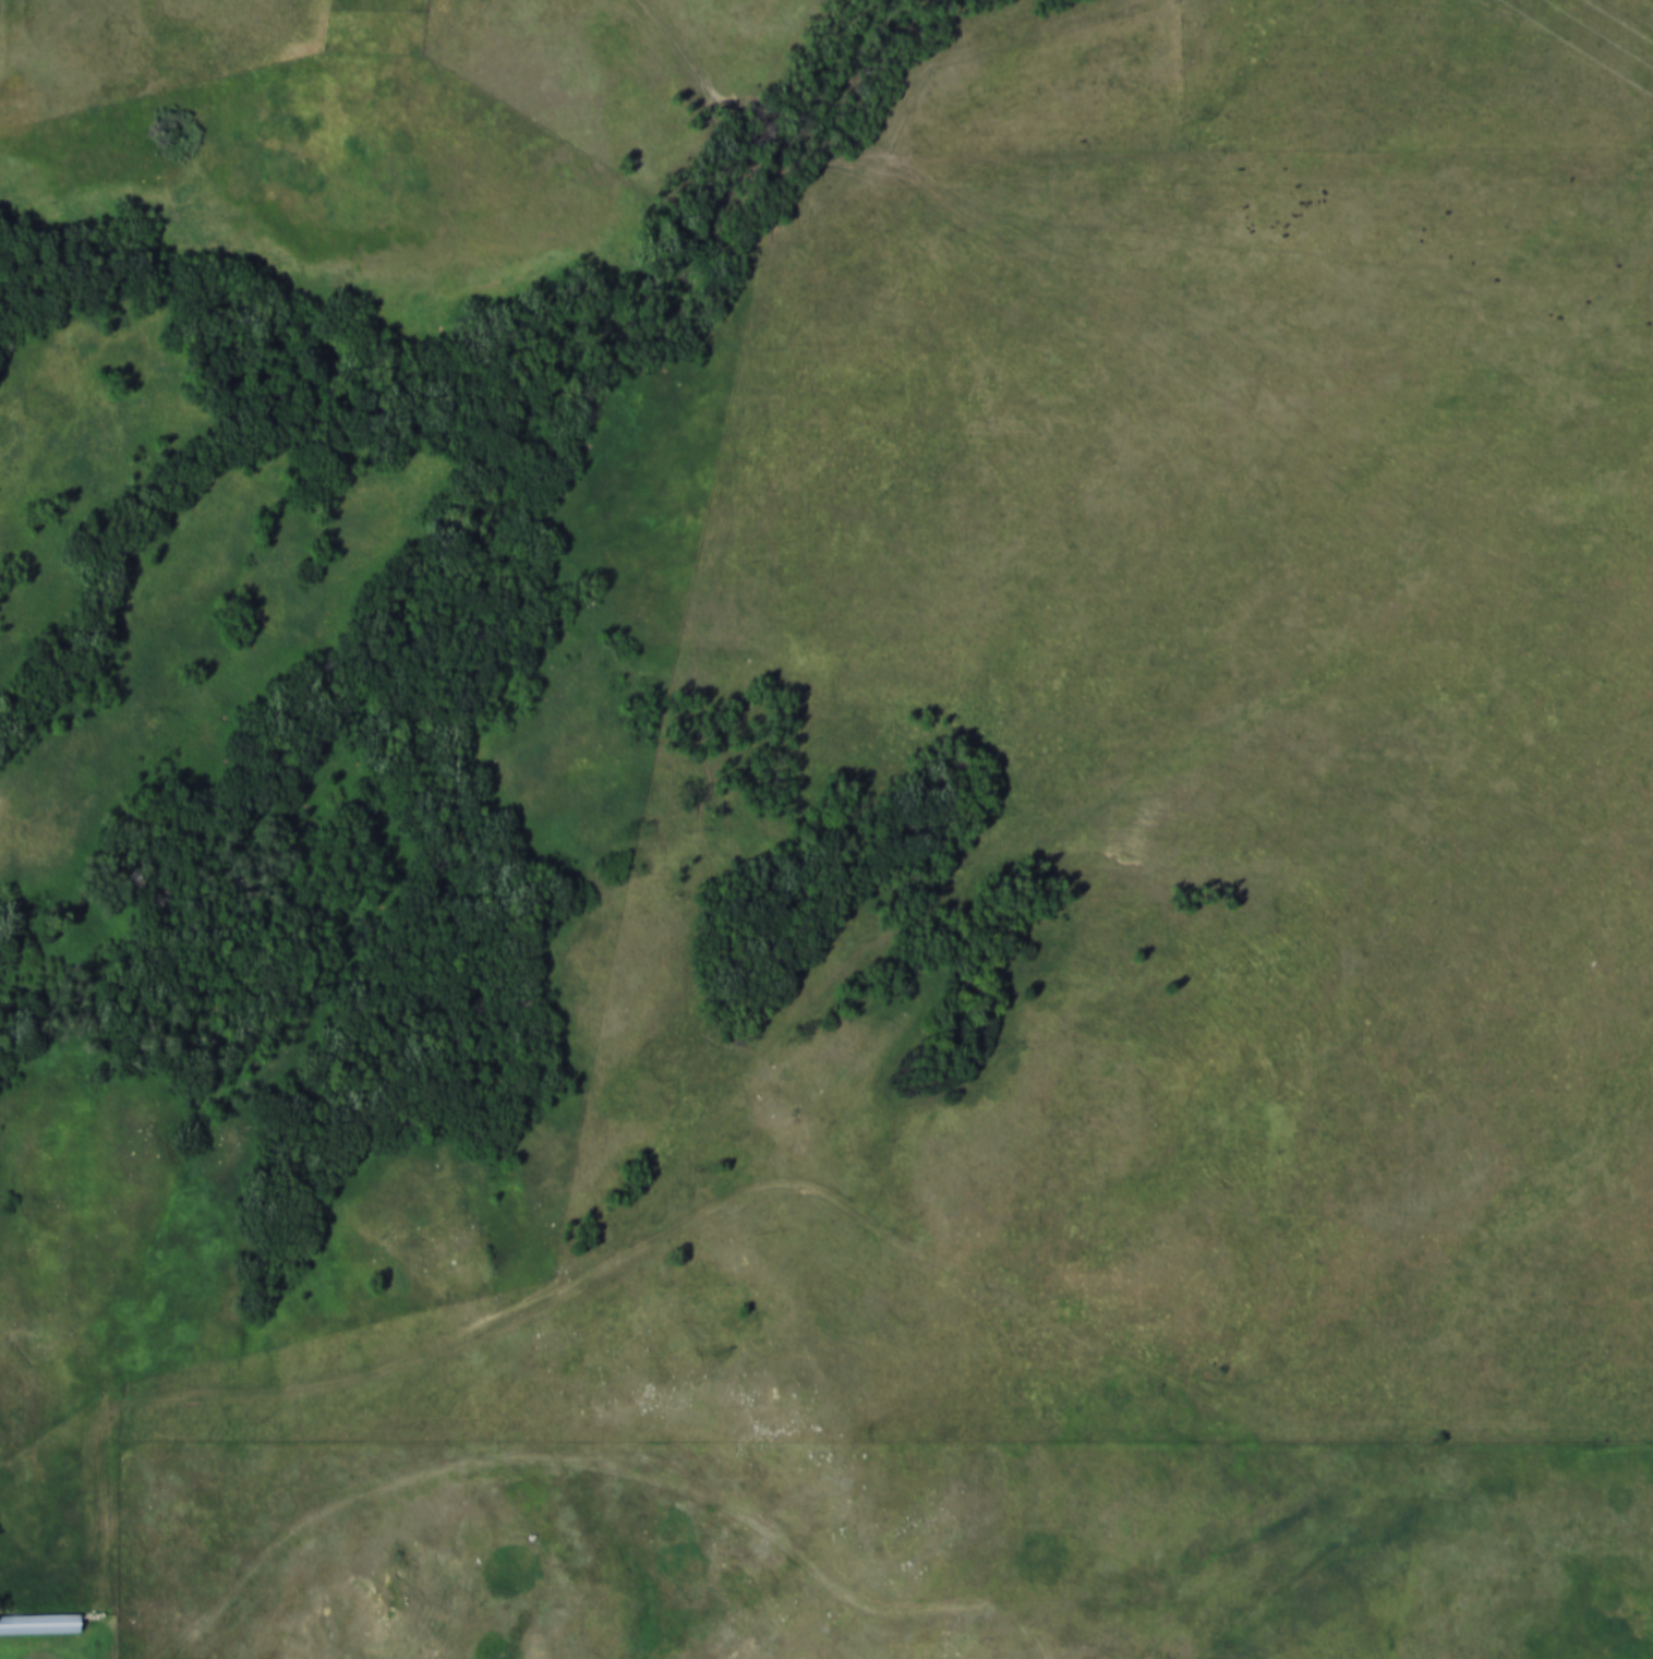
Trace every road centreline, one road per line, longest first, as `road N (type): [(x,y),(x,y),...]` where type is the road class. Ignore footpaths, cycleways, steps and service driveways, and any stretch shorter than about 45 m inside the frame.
road 1 (track): [(180,1658),(286,1537),(322,1511),(474,1464),(601,1467),(664,1484),(762,1531),(845,1600),(884,1613),(1403,1572),(1652,1510)]

